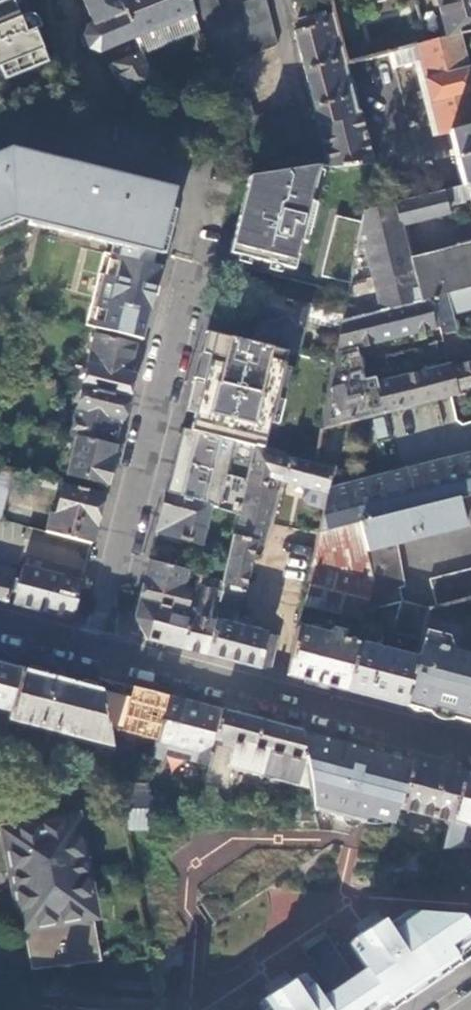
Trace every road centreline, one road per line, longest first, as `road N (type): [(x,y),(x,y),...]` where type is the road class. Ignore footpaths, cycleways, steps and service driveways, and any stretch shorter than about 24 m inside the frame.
road 1 (residential): [(97,649),(208,176)]
road 2 (residential): [(97,649),(470,745)]

